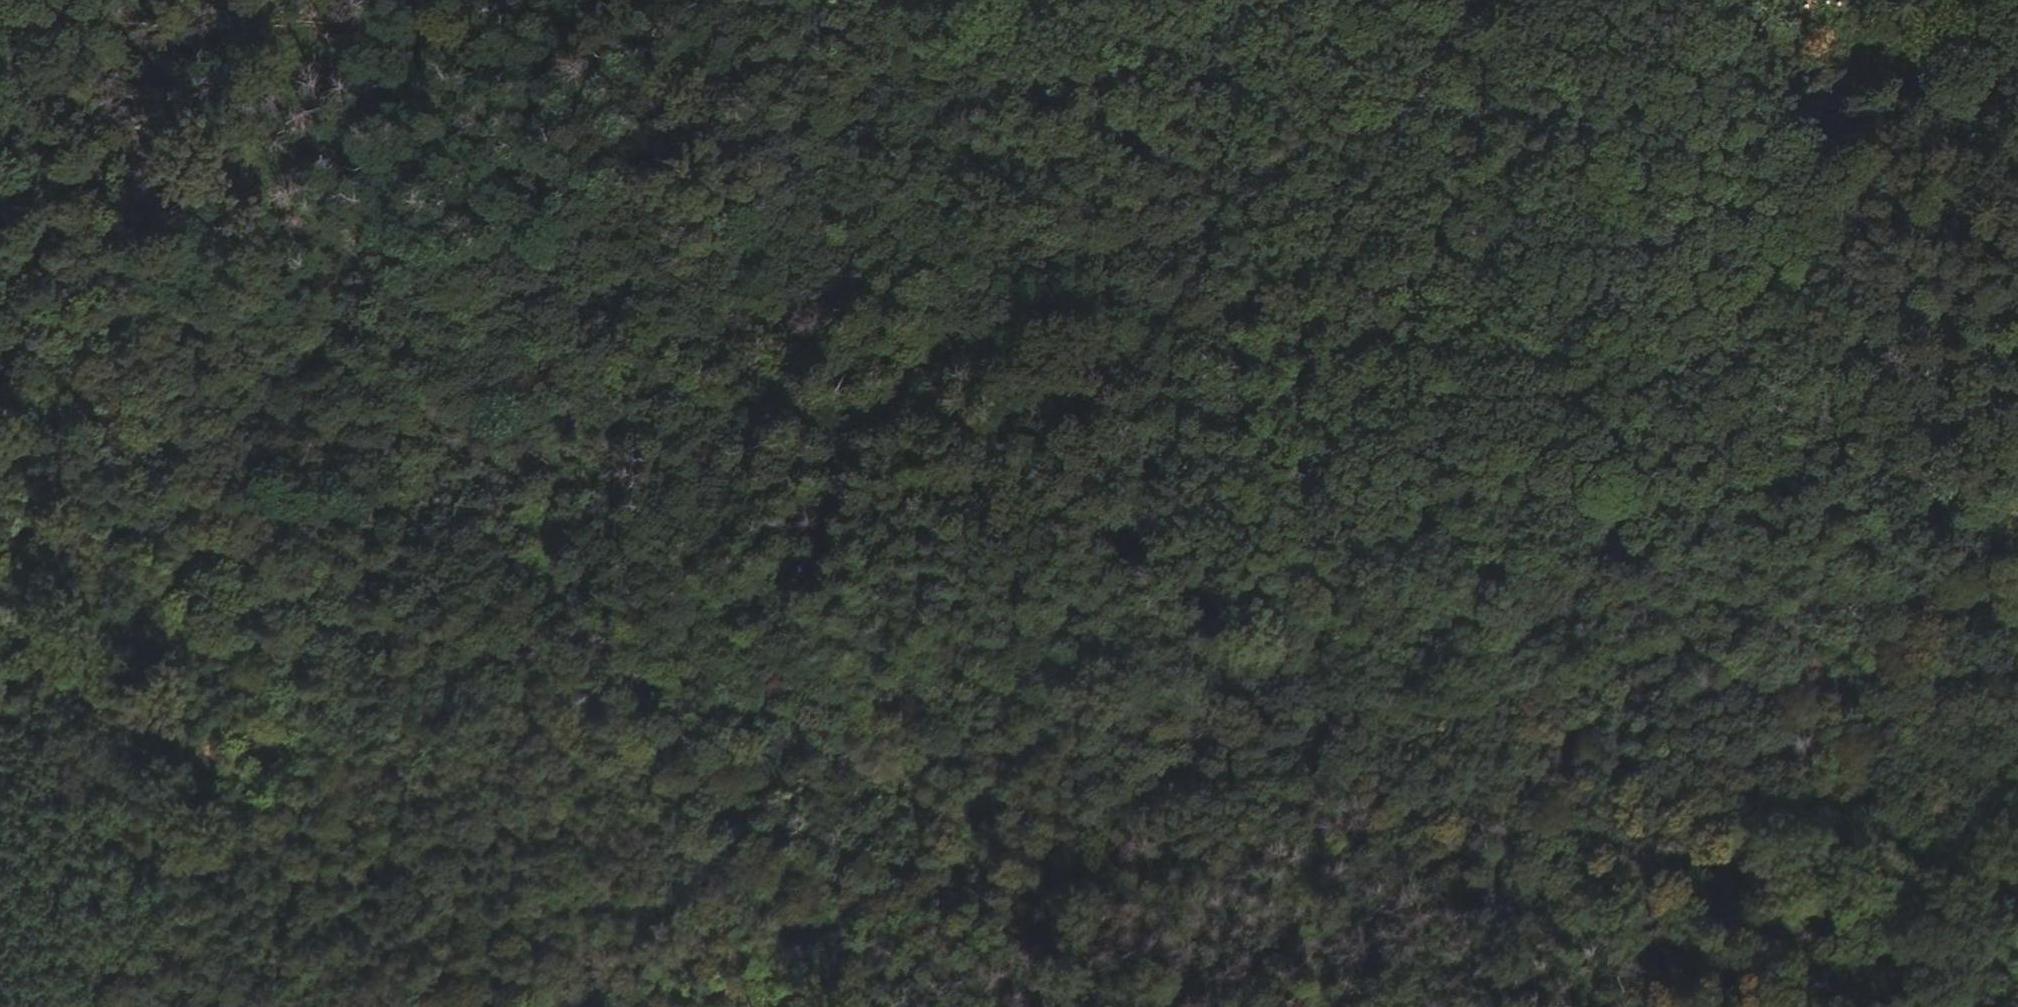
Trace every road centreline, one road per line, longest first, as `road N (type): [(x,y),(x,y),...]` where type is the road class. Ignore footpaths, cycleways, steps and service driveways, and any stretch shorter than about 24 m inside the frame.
road 1 (track): [(1275,0),(1322,1006)]

